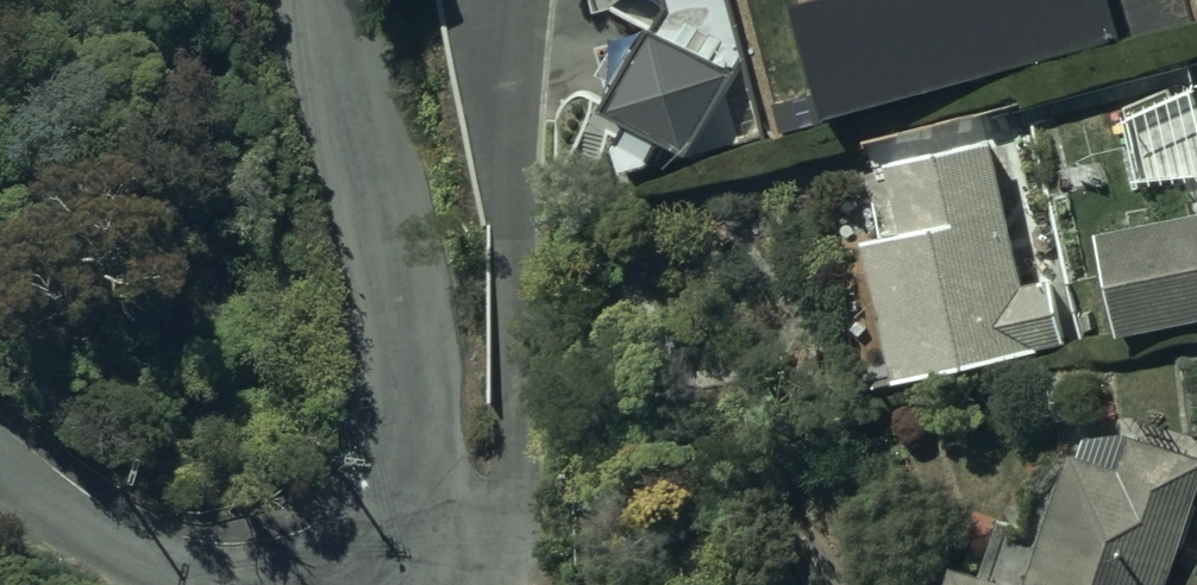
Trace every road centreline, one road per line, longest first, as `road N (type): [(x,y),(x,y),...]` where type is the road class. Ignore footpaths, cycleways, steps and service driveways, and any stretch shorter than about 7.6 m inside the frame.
road 1 (residential): [(315,0),(425,415),(392,528),(362,566),(327,584)]
road 2 (residential): [(144,584),(65,534),(0,475)]

